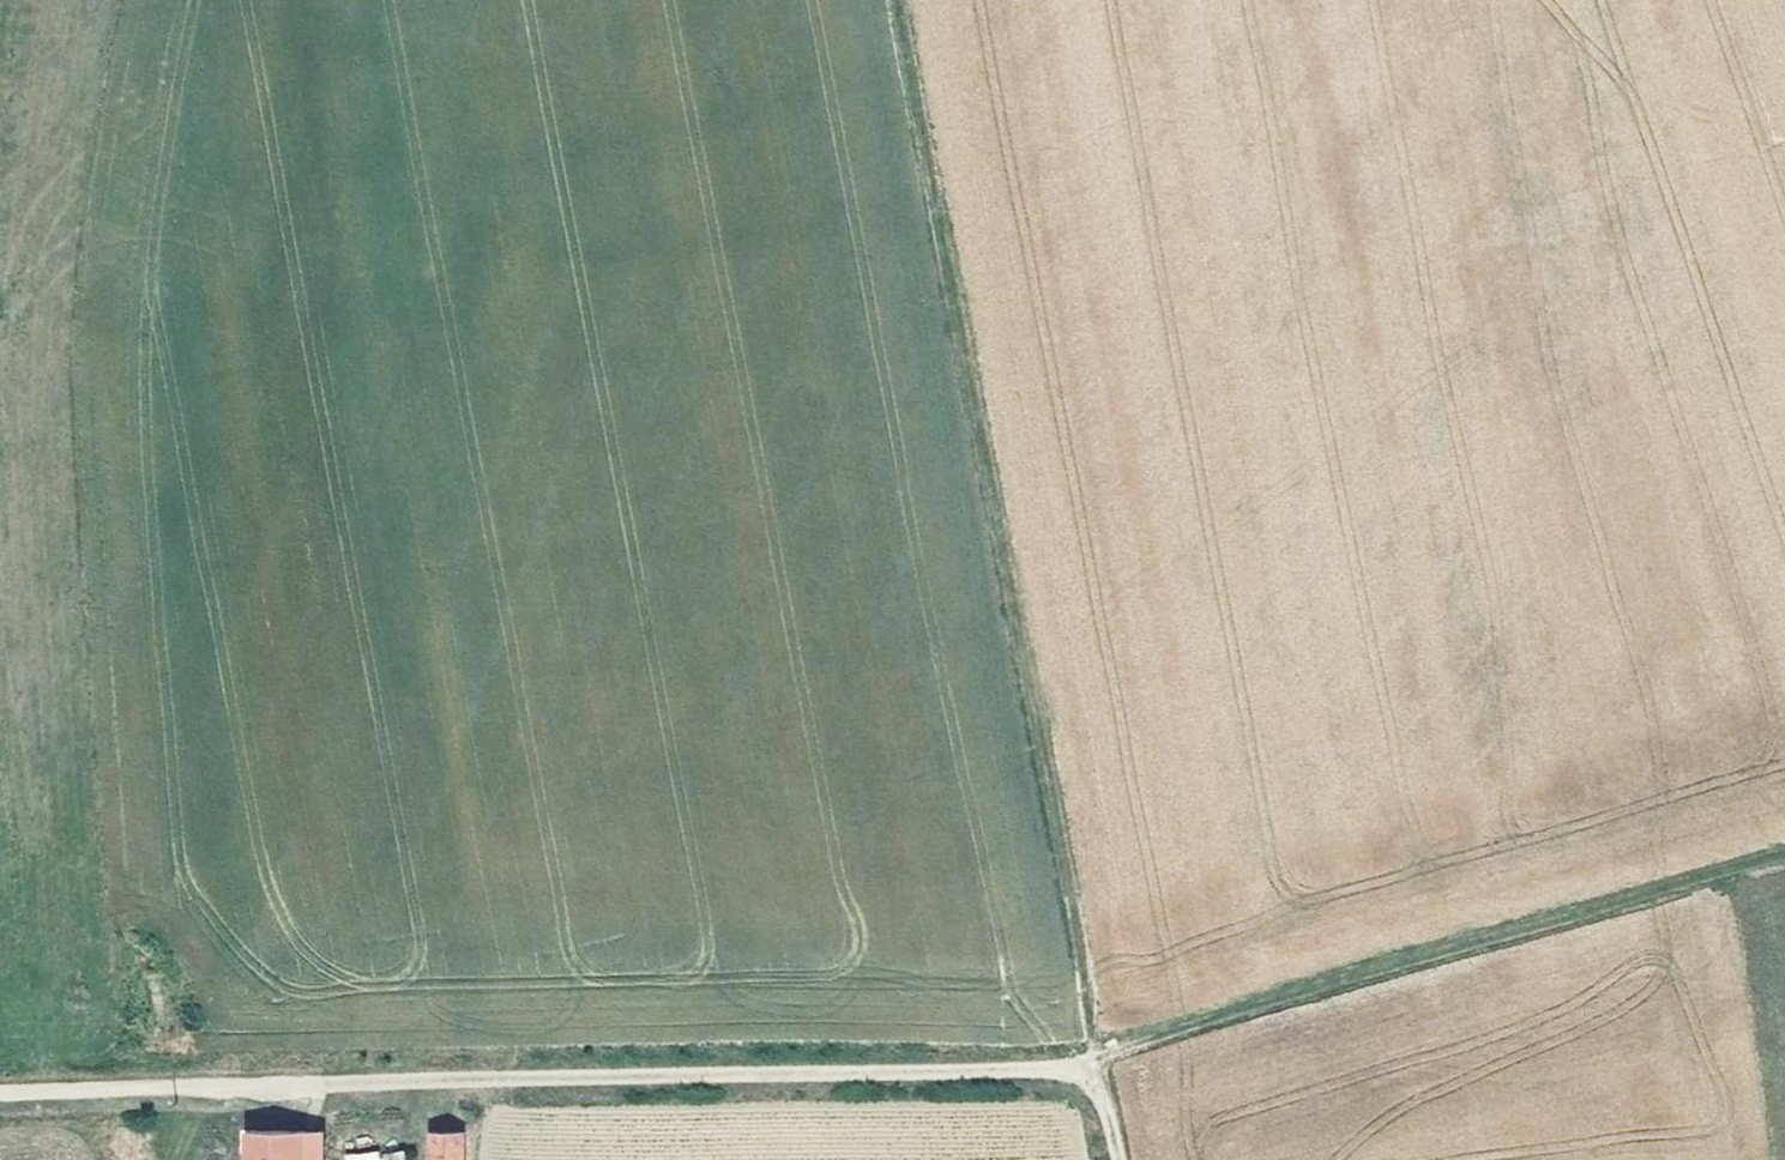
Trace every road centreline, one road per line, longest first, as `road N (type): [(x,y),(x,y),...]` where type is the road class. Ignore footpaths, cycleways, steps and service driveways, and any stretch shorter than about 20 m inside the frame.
road 1 (track): [(361,1088),(1059,1067),(1093,1076),(1115,1159)]
road 2 (residential): [(0,1102),(361,1088)]

